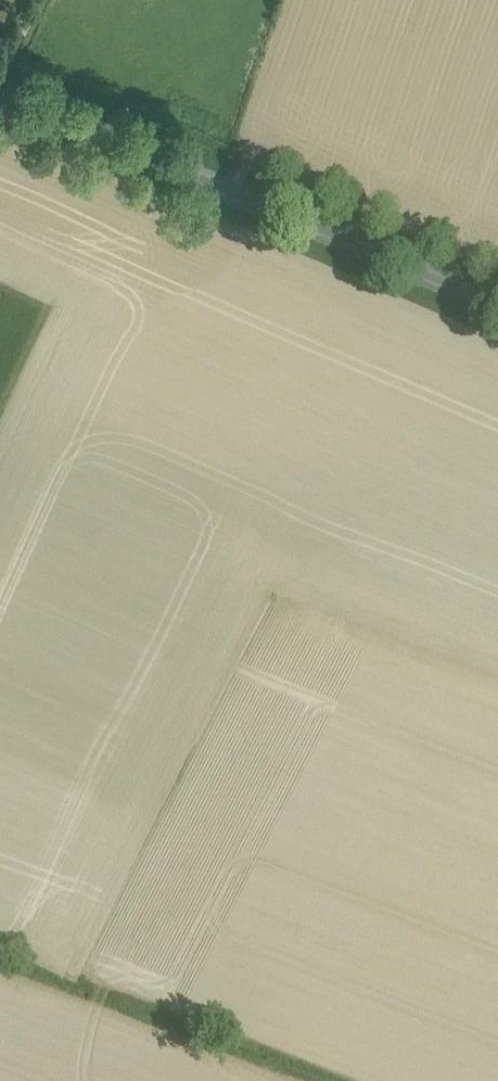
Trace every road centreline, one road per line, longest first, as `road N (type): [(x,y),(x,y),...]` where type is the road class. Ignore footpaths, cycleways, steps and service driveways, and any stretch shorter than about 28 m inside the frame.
road 1 (secondary): [(497,303),(0,91)]

